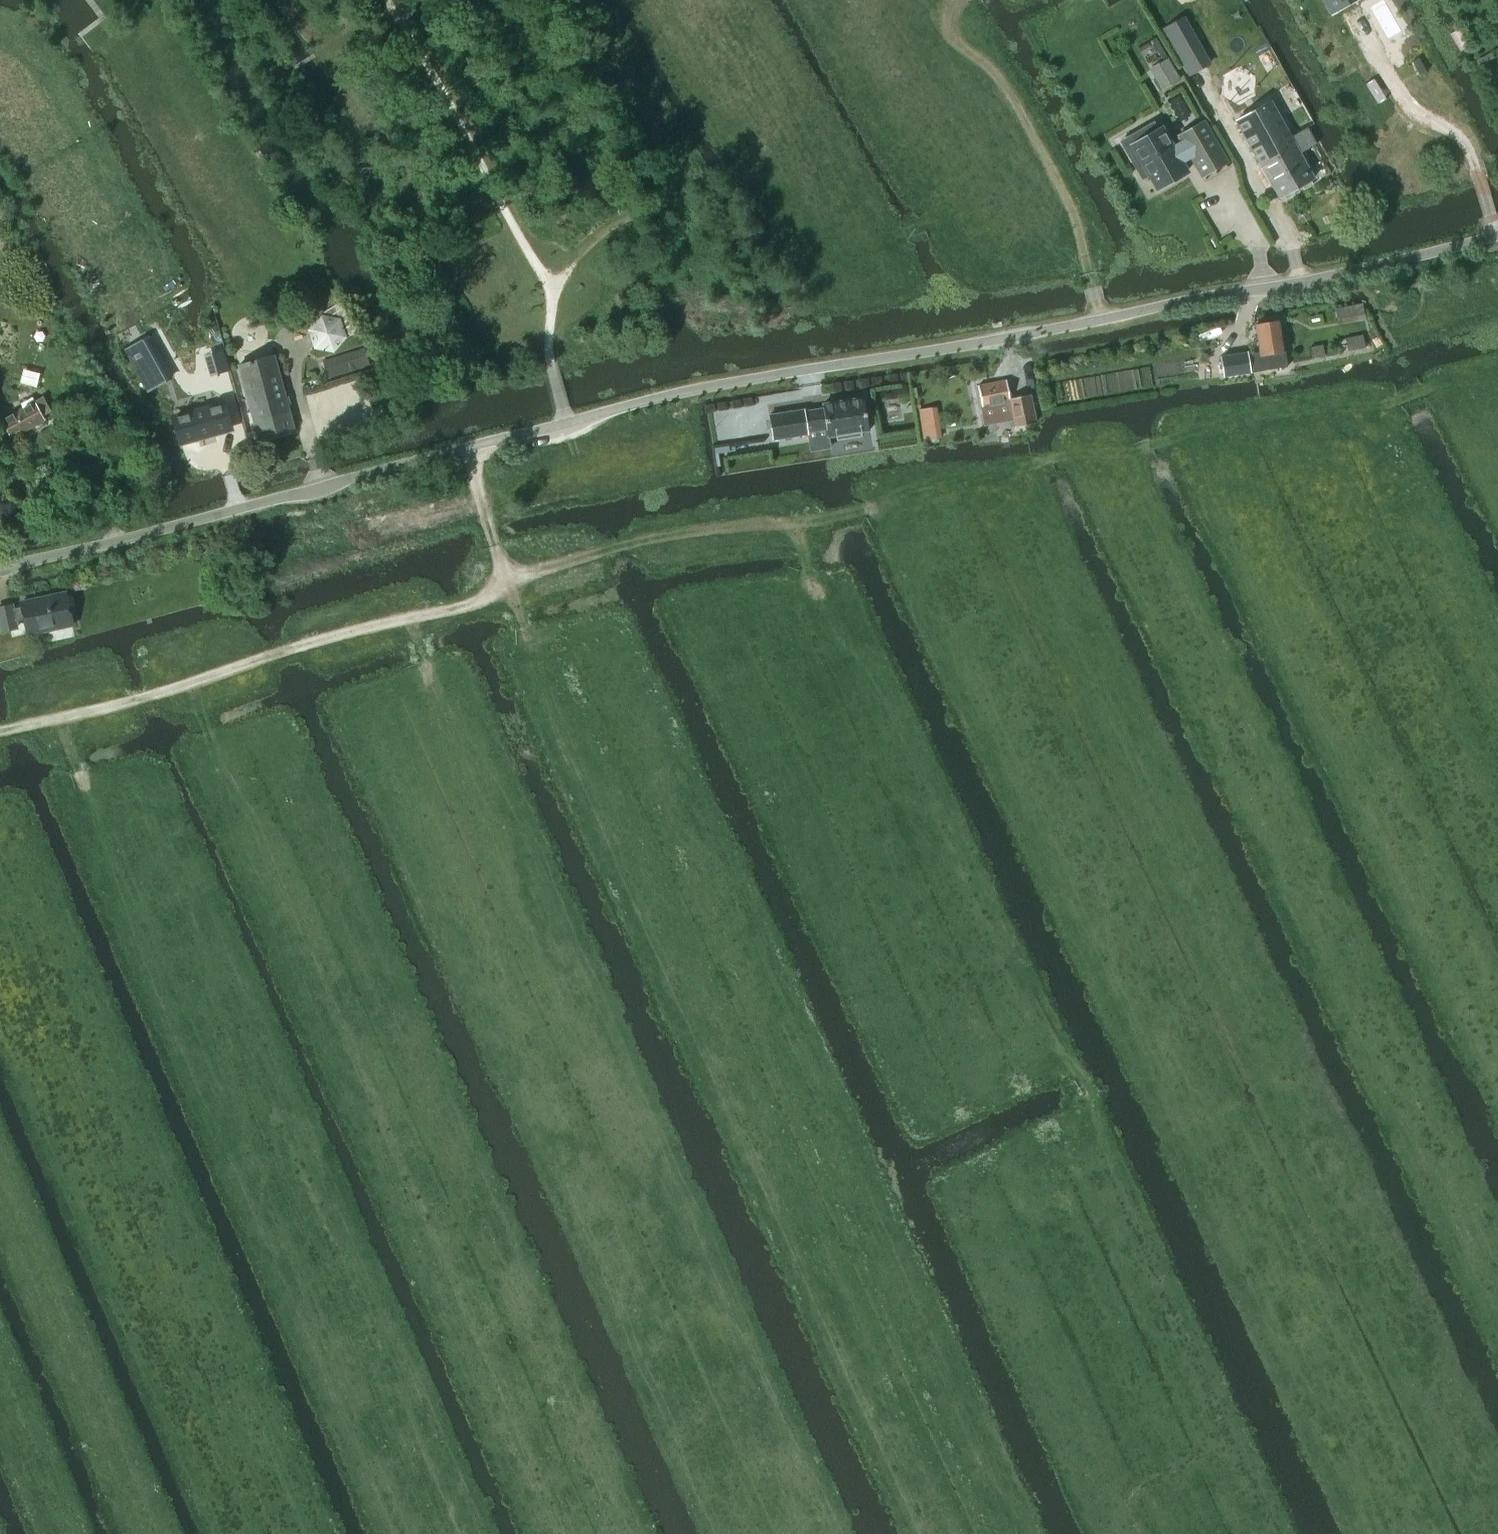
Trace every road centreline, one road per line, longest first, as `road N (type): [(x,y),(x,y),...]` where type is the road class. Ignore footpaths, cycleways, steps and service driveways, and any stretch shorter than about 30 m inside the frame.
road 1 (unclassified): [(0,568),(705,390),(1006,344),(1497,237)]

